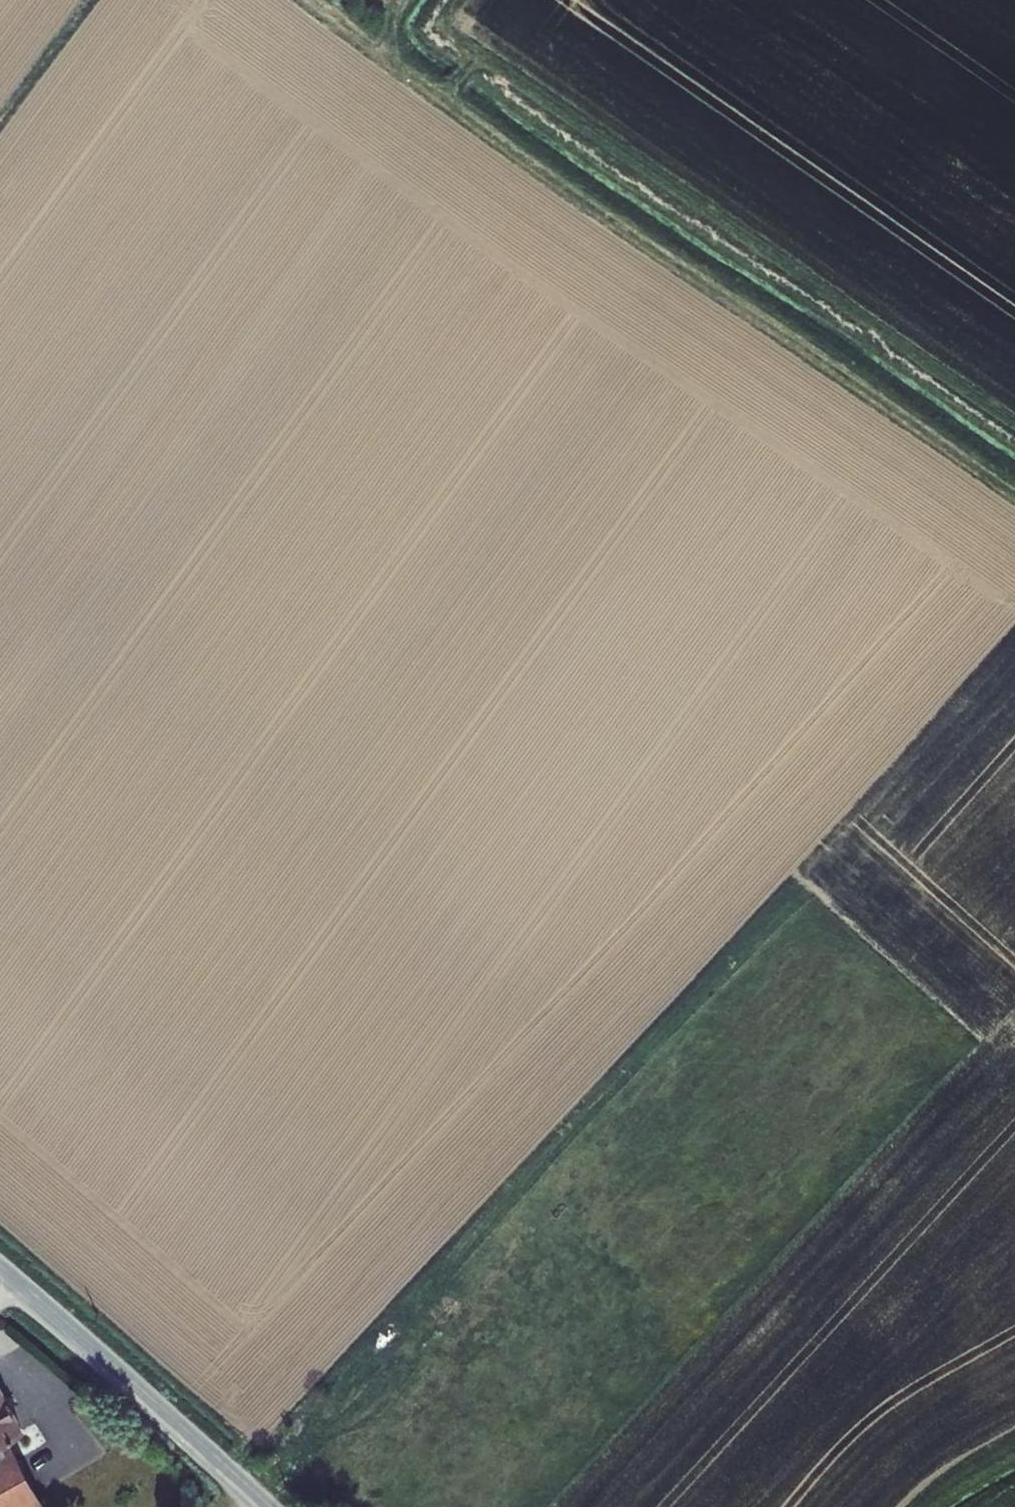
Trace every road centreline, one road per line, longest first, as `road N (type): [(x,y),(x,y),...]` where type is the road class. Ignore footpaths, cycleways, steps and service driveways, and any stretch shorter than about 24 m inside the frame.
road 1 (track): [(453,0),(436,25),(1014,437)]
road 2 (tertiary): [(259,1506),(0,1269)]

